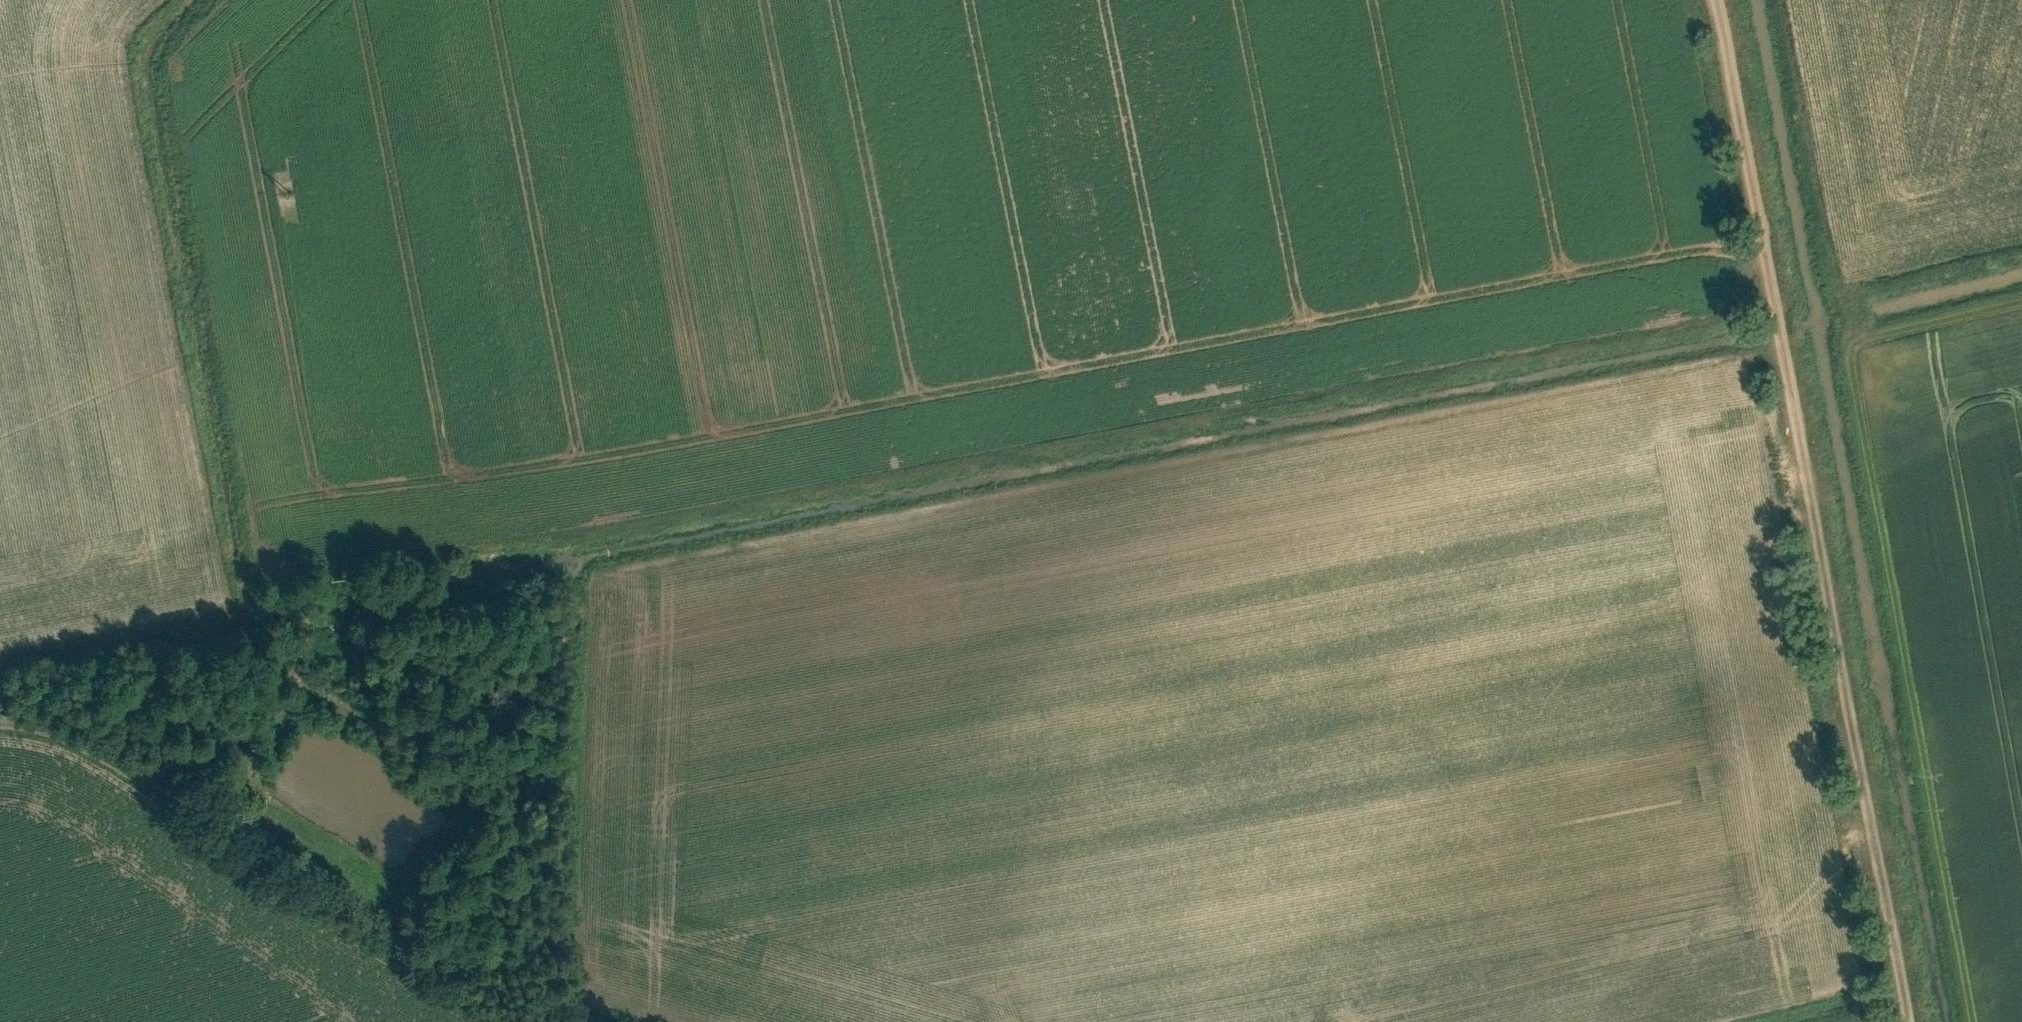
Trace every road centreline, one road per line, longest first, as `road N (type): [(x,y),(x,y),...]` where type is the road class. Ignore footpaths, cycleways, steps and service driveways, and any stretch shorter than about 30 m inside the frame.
road 1 (track): [(1914,1021),(1716,0)]
road 2 (track): [(0,728),(61,739),(198,810)]

